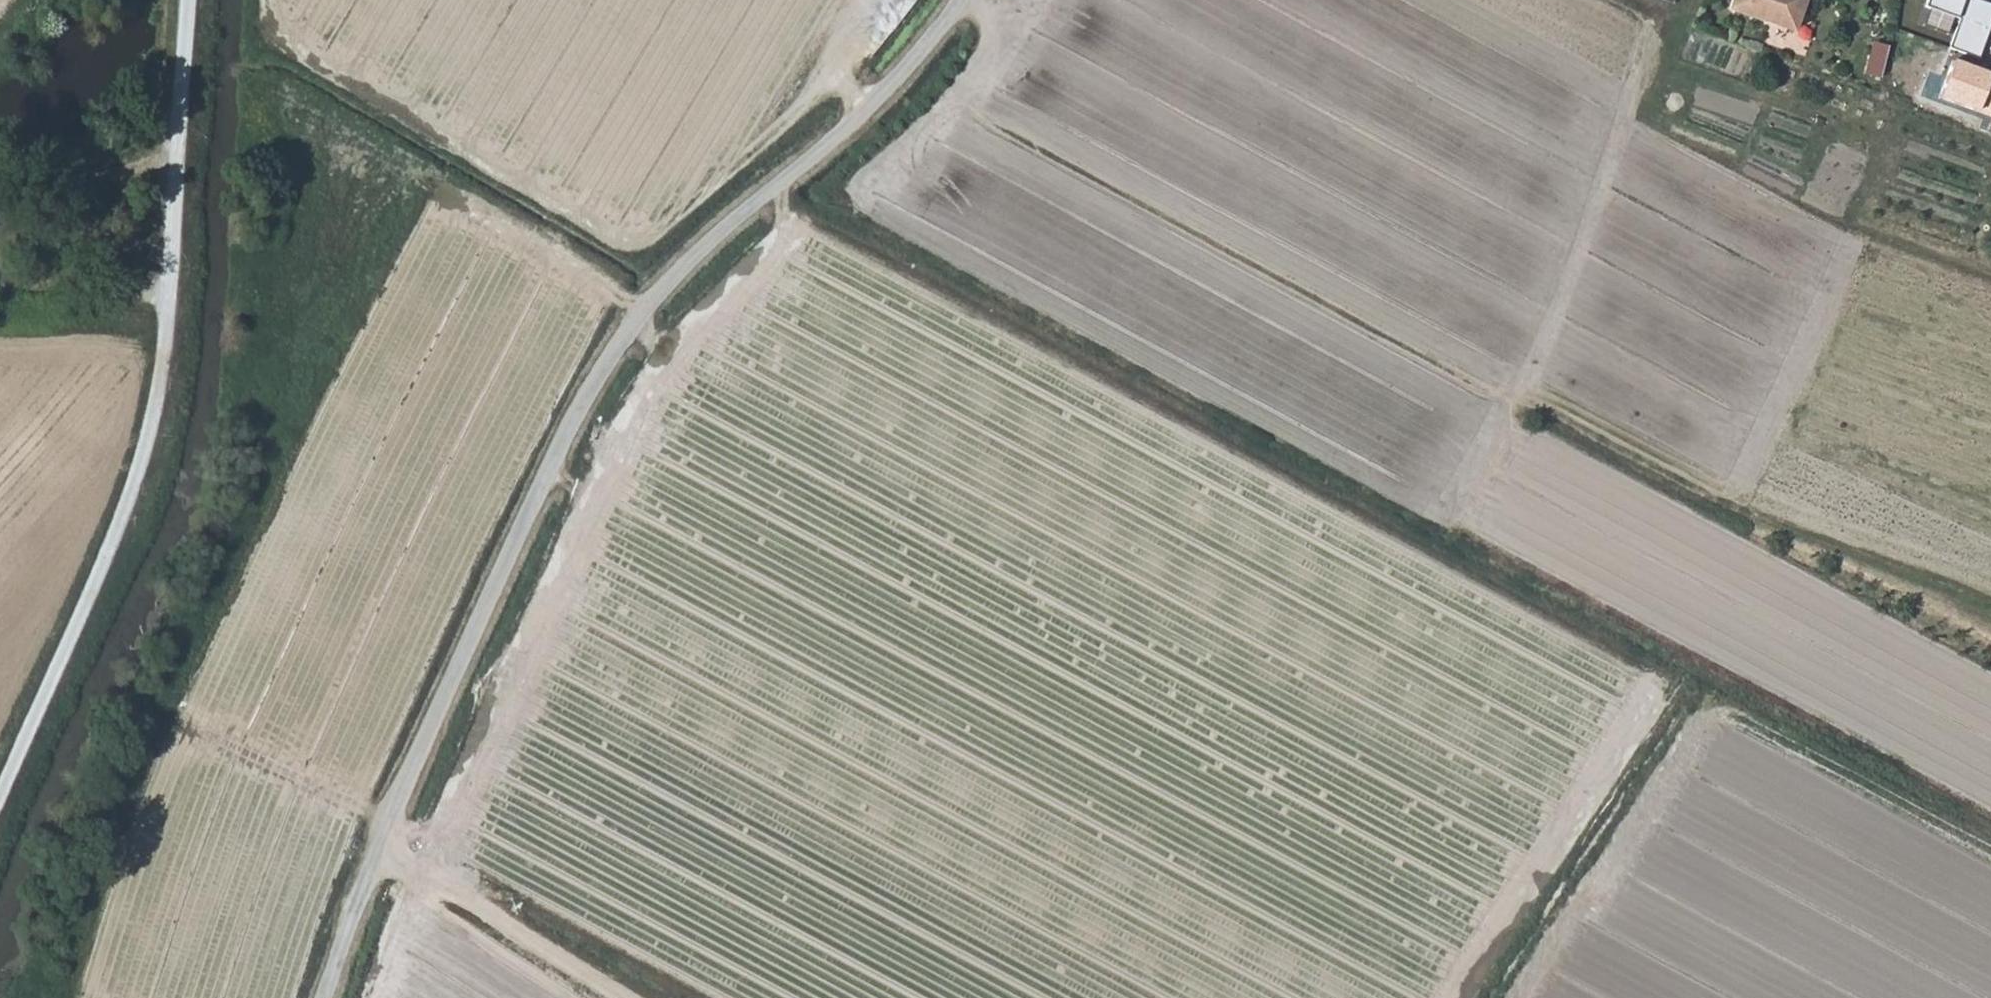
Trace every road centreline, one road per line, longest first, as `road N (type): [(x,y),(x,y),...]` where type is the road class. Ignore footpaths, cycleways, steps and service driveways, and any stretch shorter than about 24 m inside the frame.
road 1 (unclassified): [(967,0),(884,94),(639,312),(499,575),(333,997)]

